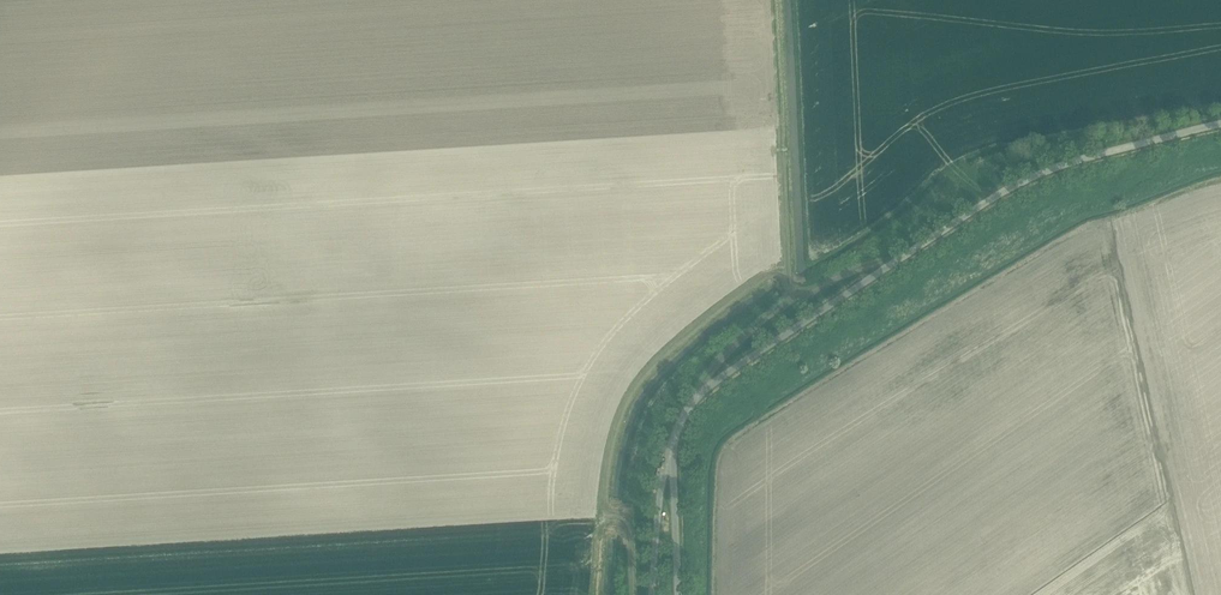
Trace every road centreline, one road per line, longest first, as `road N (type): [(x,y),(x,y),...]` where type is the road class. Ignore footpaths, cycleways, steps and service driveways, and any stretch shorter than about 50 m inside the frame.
road 1 (unclassified): [(671,466),(677,428),(700,393),(991,199),(1063,164),(1220,123)]
road 2 (track): [(770,0),(783,273),(792,287),(806,289),(894,262)]
road 3 (track): [(792,287),(791,299),(726,353),(700,393)]
road 4 (unclassified): [(651,594),(662,480),(671,466)]
road 5 (unclassified): [(677,594),(671,466)]

